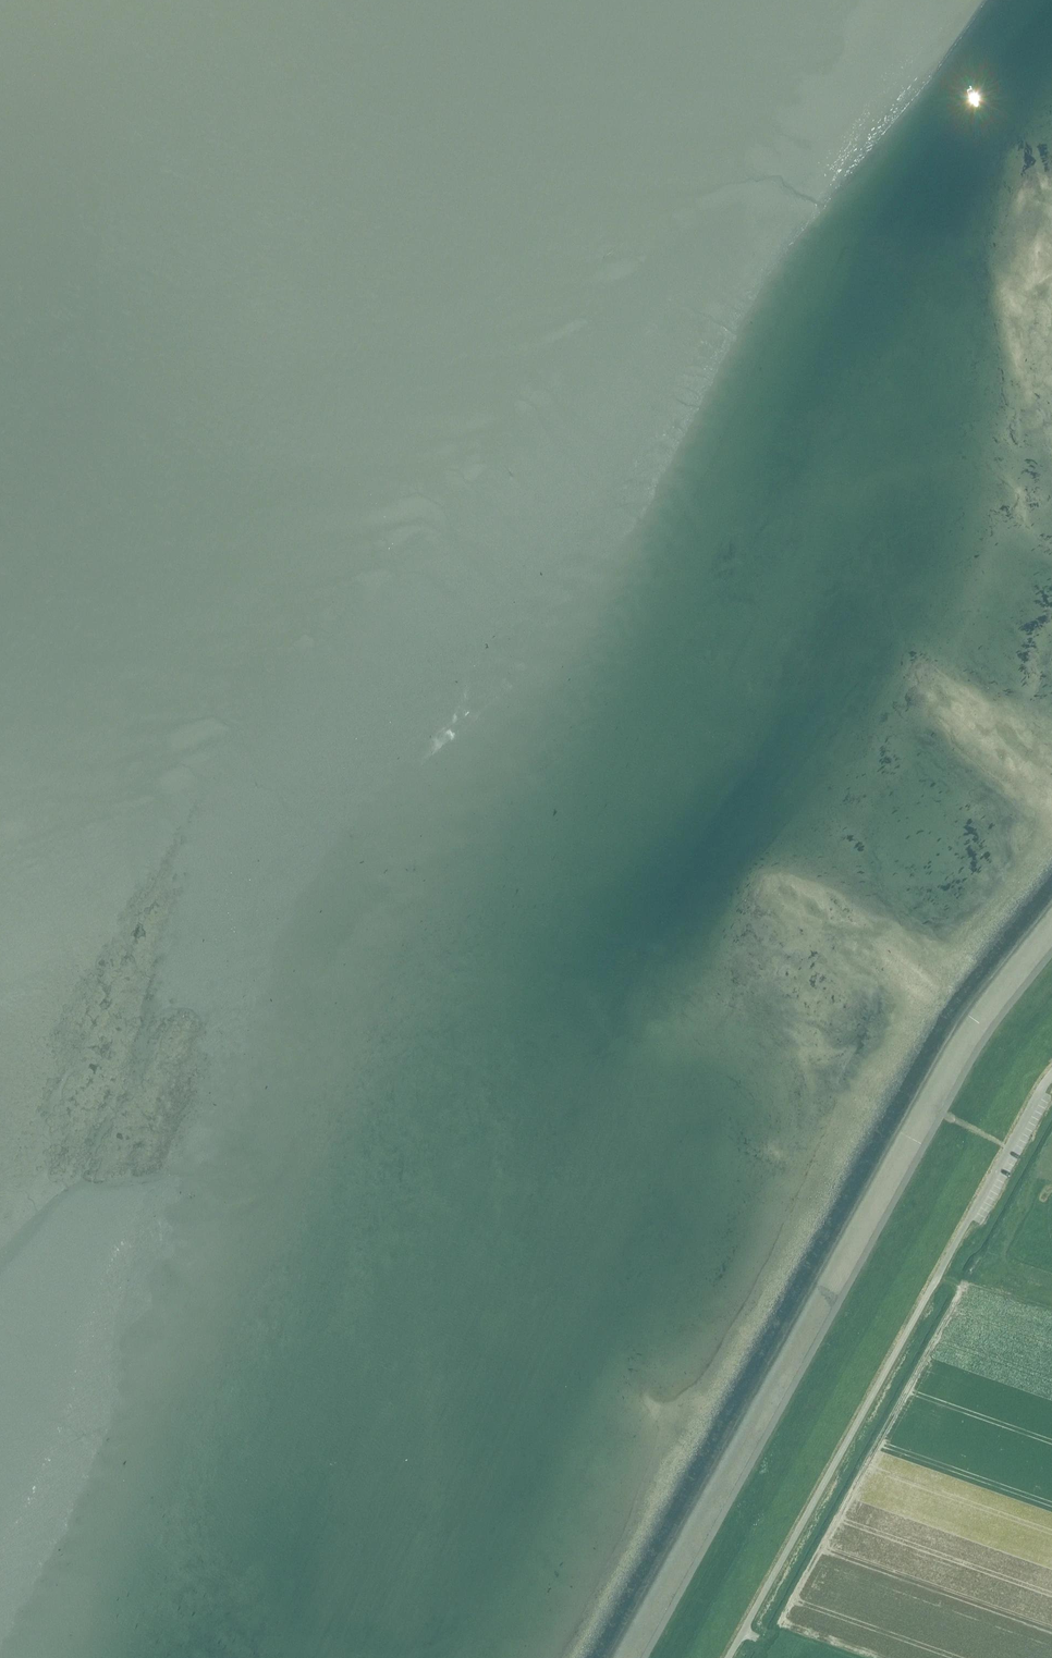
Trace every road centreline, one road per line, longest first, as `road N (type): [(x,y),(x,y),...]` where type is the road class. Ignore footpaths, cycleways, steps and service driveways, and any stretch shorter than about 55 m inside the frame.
road 1 (unclassified): [(728,1657),(1051,1075)]

